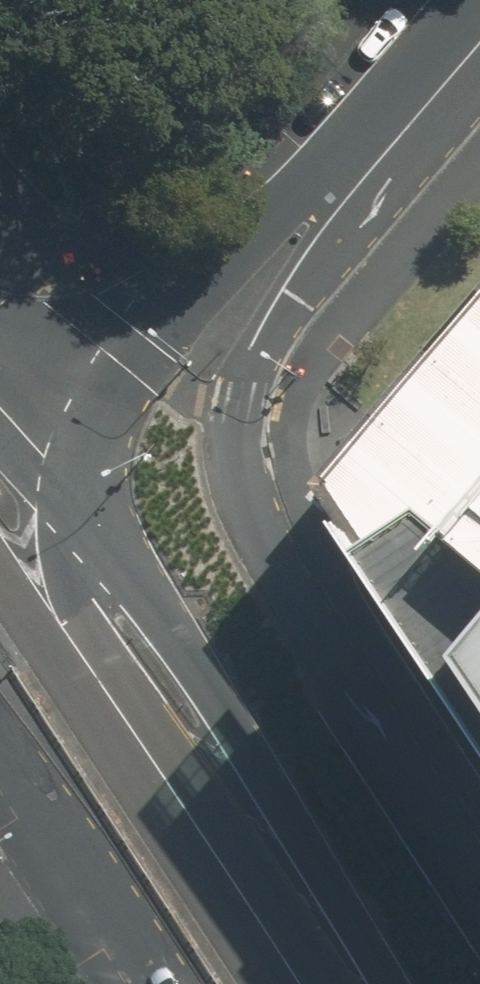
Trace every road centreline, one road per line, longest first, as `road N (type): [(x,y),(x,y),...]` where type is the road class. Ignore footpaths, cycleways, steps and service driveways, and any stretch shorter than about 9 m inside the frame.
road 1 (secondary): [(479,53),(298,297),(248,385),(243,430),(248,490),(278,565),(479,868)]
road 2 (secondary): [(46,455),(141,579),(388,983)]
road 3 (unclassified): [(46,455),(239,245),(479,28)]
road 4 (secondary): [(286,983),(86,693)]
road 5 (secondary): [(142,983),(0,773)]
road 6 (secondary): [(86,693),(42,549),(46,455)]
road 7 (secondary): [(86,693),(0,567)]

